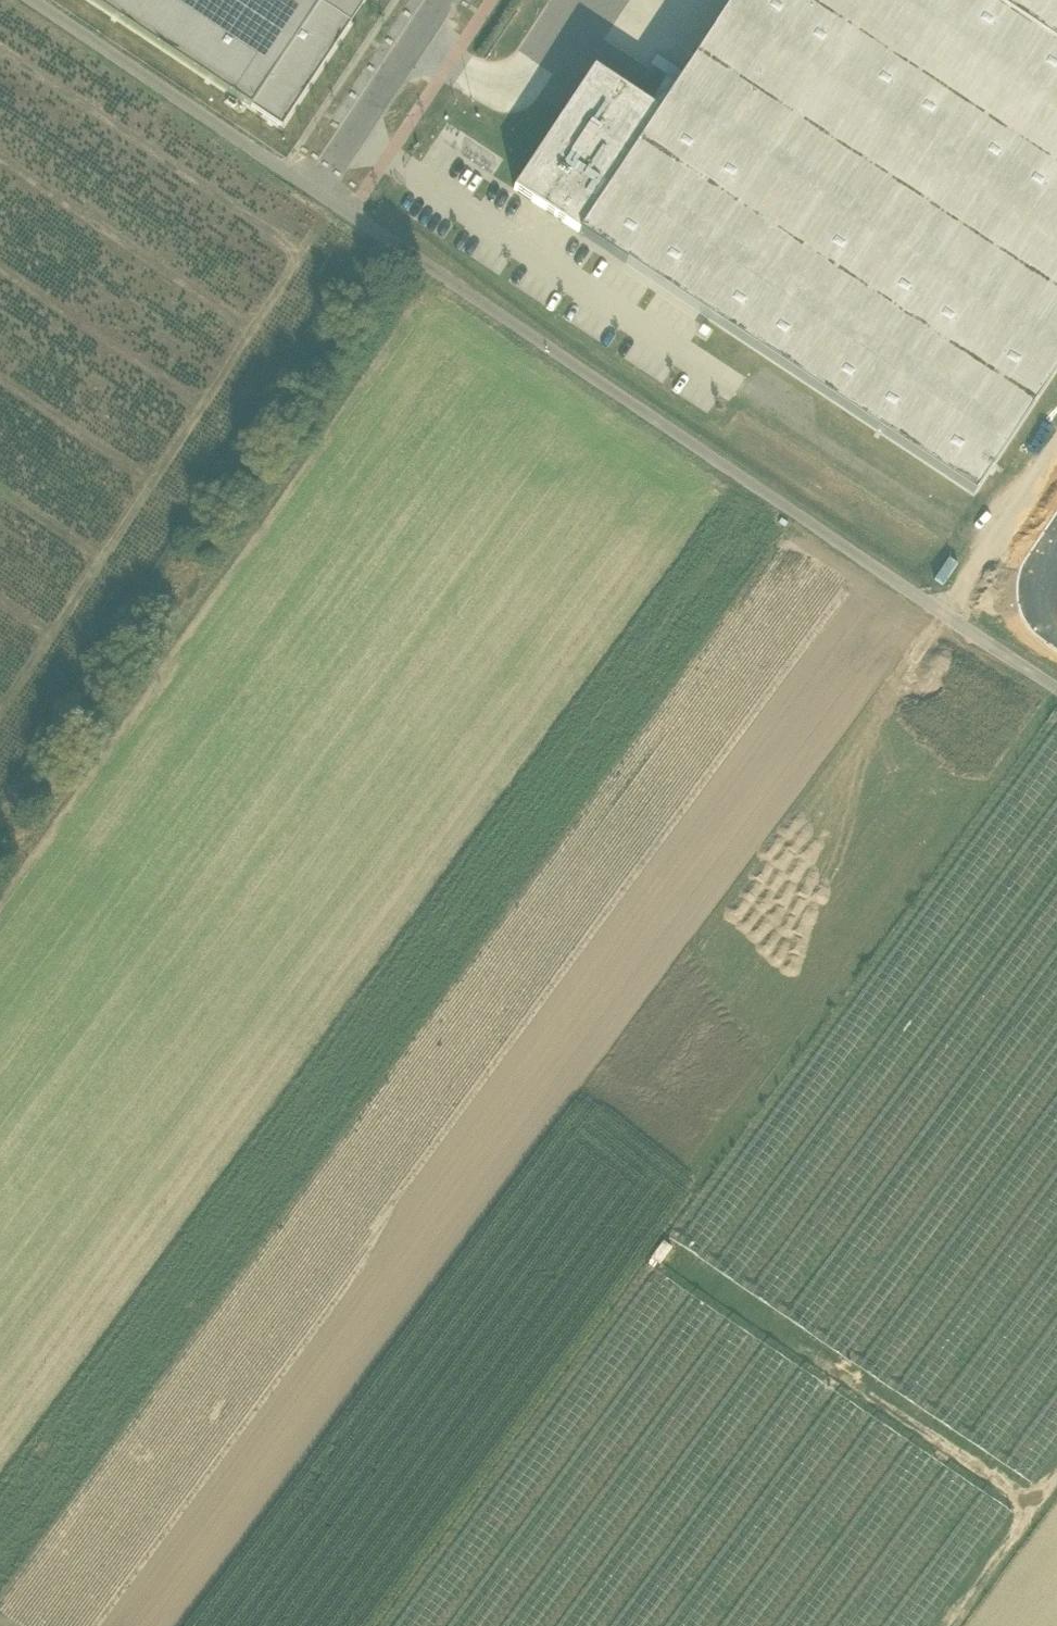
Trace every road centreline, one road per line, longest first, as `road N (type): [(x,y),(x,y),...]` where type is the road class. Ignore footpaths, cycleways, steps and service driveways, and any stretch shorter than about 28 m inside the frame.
road 1 (unclassified): [(1056,691),(35,0)]

